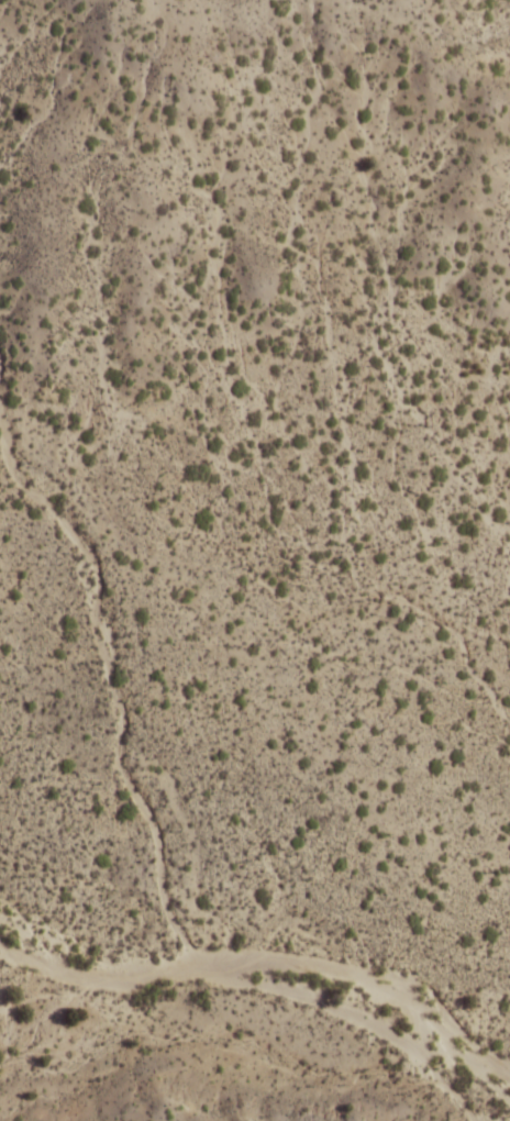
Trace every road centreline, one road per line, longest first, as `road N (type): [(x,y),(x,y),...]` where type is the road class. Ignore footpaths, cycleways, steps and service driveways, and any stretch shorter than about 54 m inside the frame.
road 1 (track): [(359,0),(509,50)]

